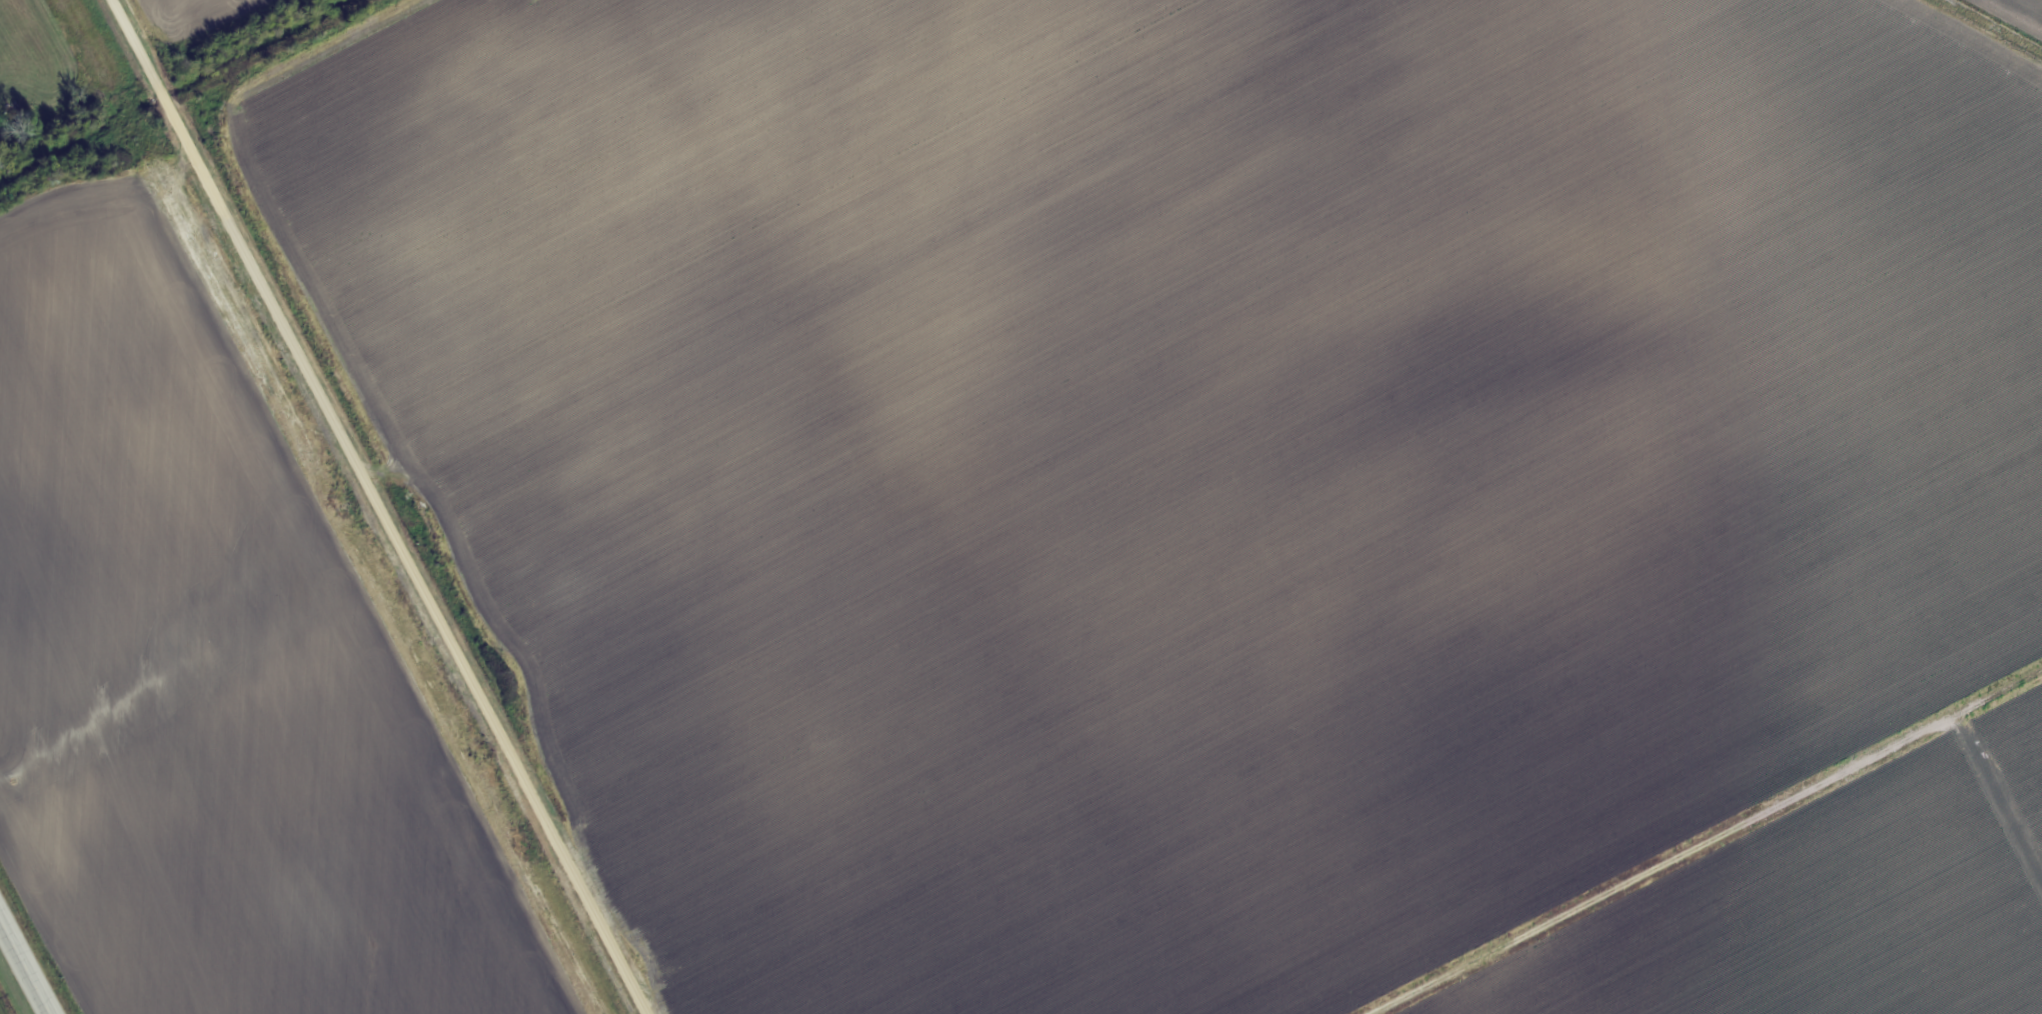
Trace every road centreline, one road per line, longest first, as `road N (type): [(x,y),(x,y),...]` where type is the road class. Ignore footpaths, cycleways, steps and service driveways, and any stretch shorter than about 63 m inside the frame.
road 1 (residential): [(656,1013),(116,0)]

